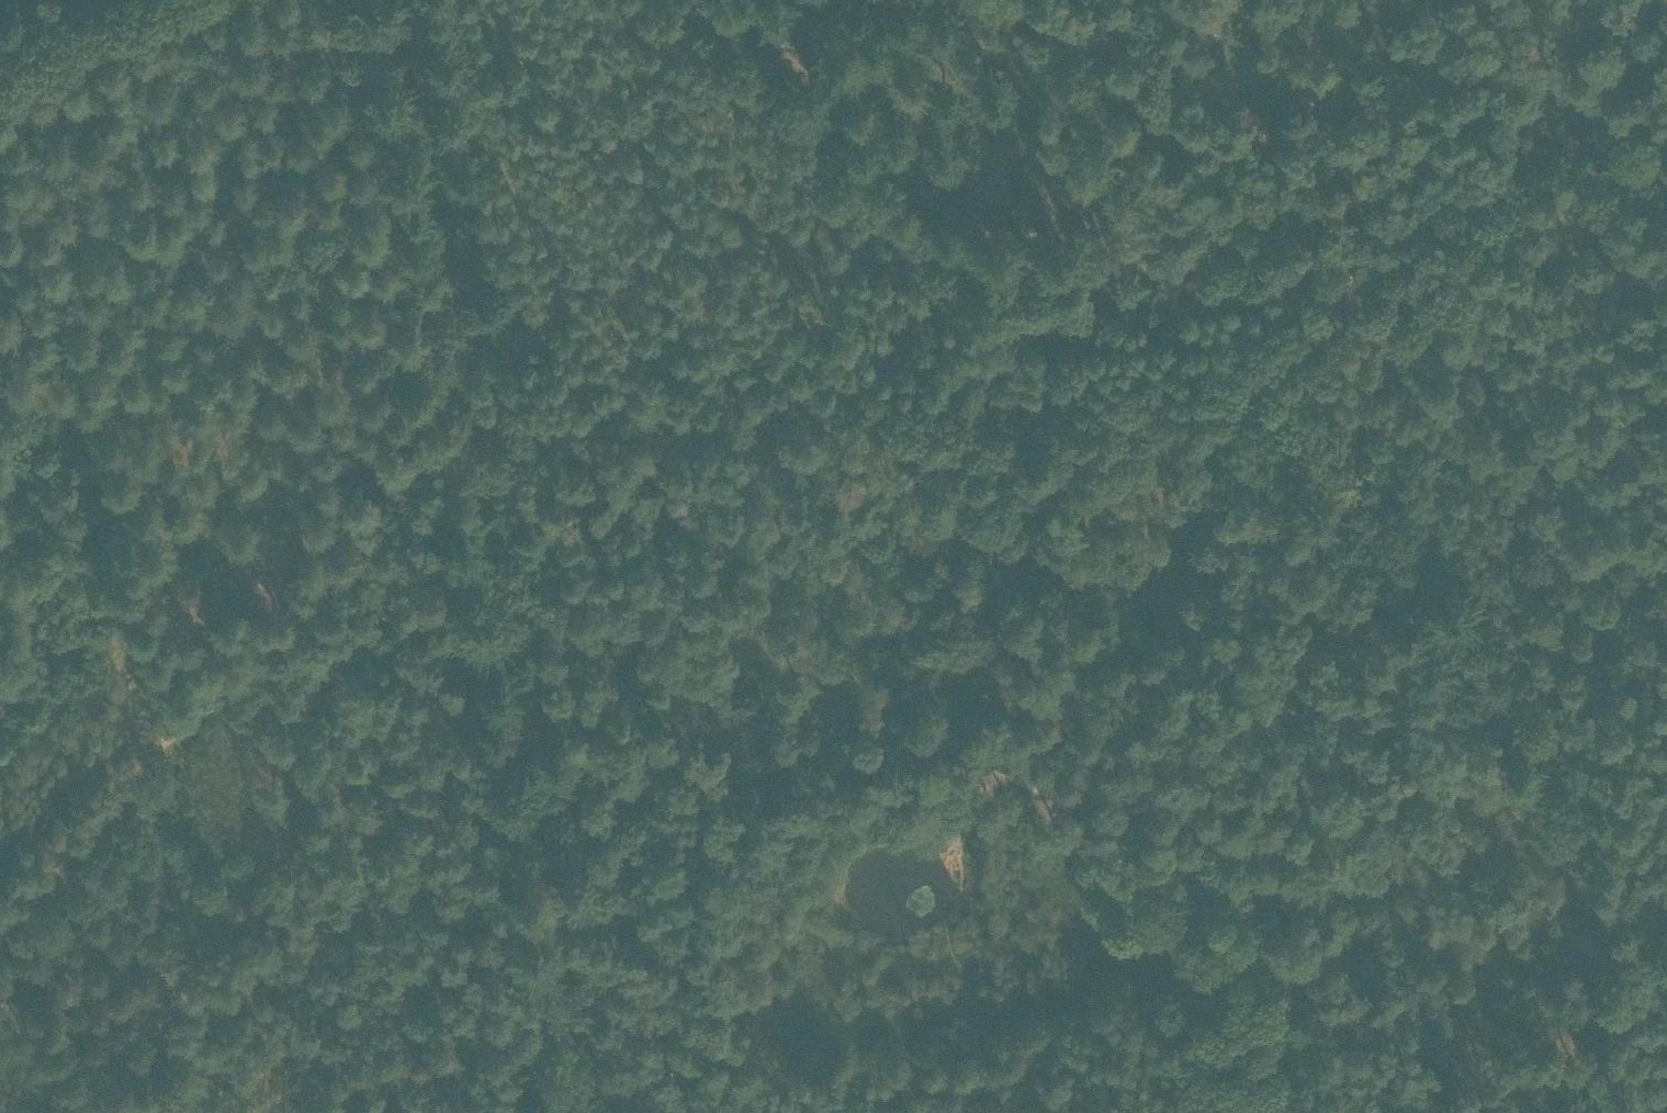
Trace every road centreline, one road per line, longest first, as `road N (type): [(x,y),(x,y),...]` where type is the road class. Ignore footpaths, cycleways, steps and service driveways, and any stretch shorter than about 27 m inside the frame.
road 1 (track): [(1247,373),(1166,386),(478,421)]
road 2 (track): [(478,421),(425,445),(179,740),(0,928)]
road 3 (track): [(586,1112),(478,421)]
road 4 (track): [(1247,373),(1470,661),(1666,893)]
road 5 (track): [(478,421),(407,0)]
road 6 (track): [(1565,116),(1378,252),(1247,373)]
road 7 (track): [(173,0),(0,72)]
road 8 (track): [(1666,35),(1565,116)]

